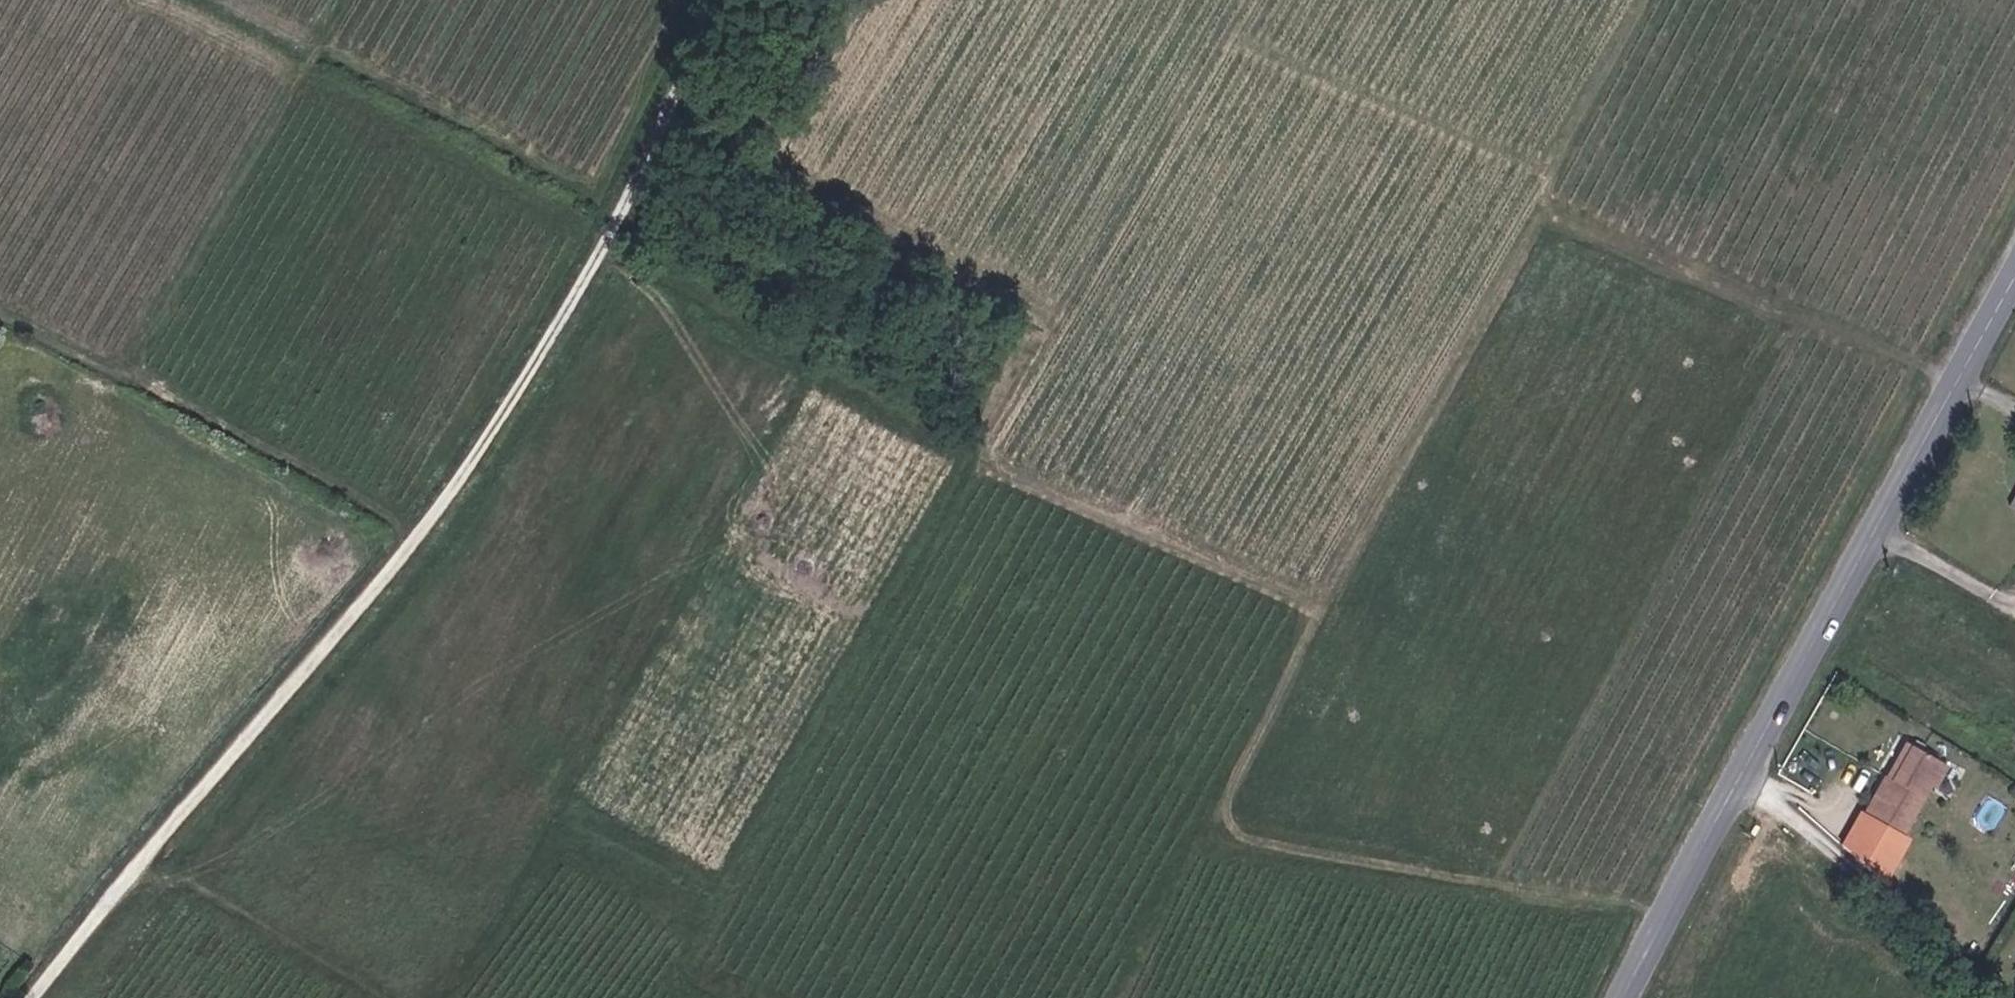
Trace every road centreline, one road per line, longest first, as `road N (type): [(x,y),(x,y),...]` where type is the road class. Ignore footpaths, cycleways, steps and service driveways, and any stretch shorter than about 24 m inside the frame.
road 1 (track): [(728,0),(588,285),(412,557),(38,997)]
road 2 (tertiary): [(1625,997),(2014,280)]

